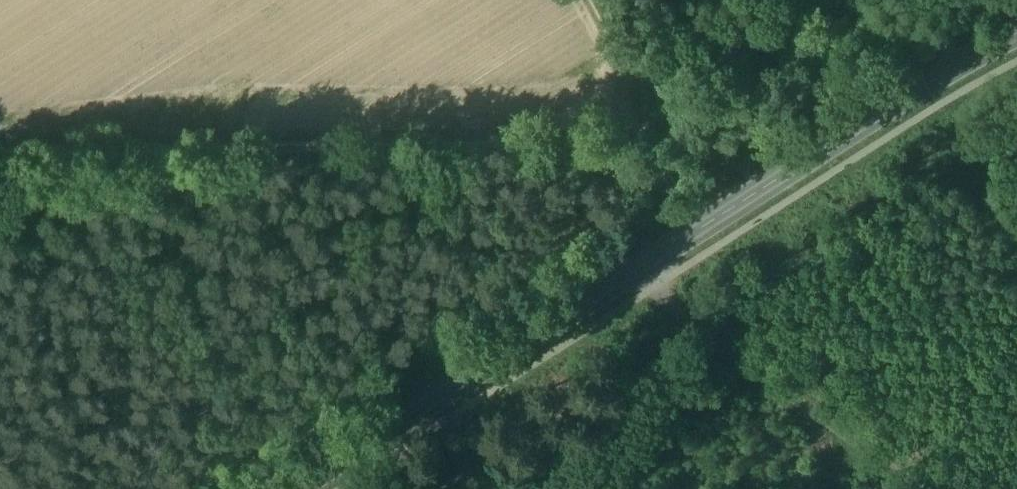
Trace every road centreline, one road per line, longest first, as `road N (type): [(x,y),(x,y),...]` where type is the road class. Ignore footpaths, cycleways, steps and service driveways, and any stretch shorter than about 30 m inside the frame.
road 1 (primary): [(304,488),(880,113),(1016,34)]
road 2 (track): [(632,133),(449,192),(0,161)]
road 3 (track): [(639,268),(716,343),(918,488)]

